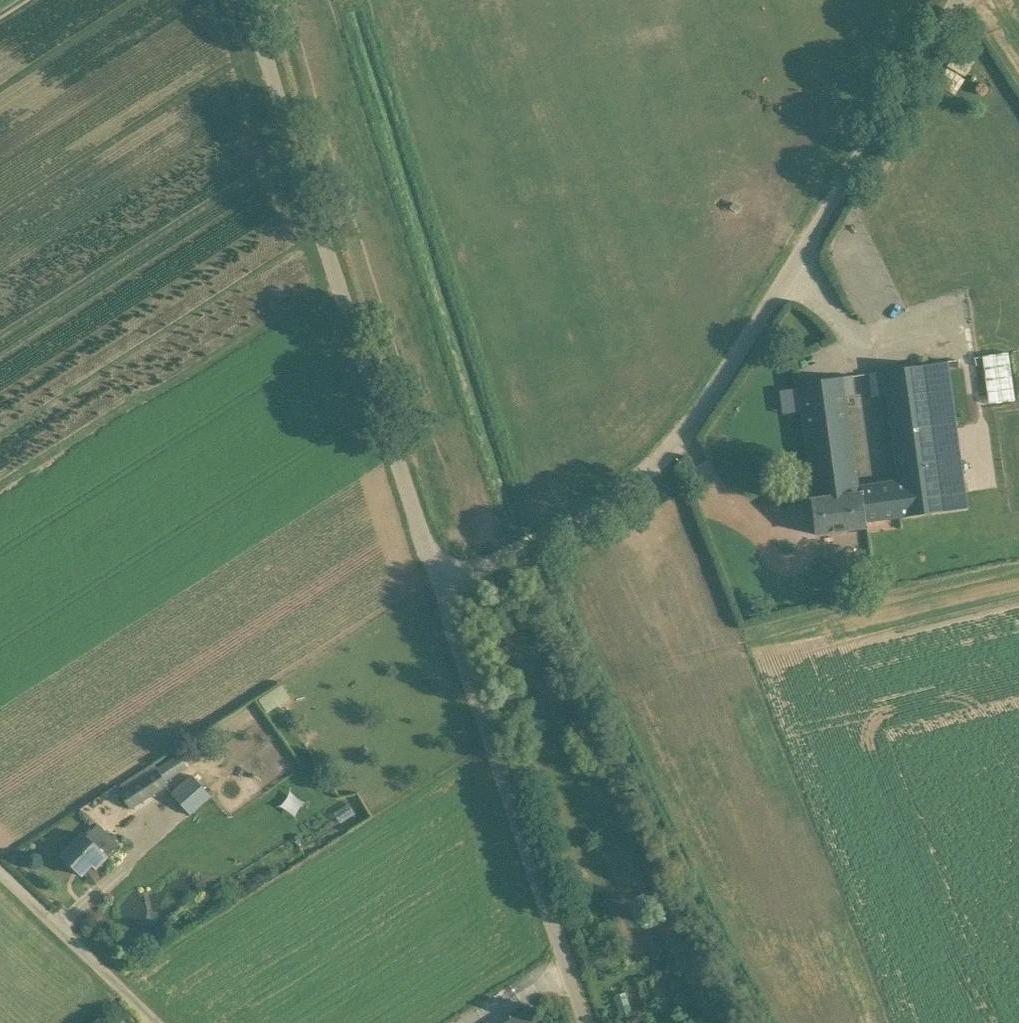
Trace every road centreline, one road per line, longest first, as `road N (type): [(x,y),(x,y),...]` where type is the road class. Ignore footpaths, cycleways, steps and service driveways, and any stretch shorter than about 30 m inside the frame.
road 1 (unclassified): [(442,594),(547,542),(662,463),(962,0)]
road 2 (unclassified): [(442,594),(249,0)]
road 3 (unclassified): [(580,1022),(442,594)]
road 4 (unclassified): [(160,1022),(0,869)]

